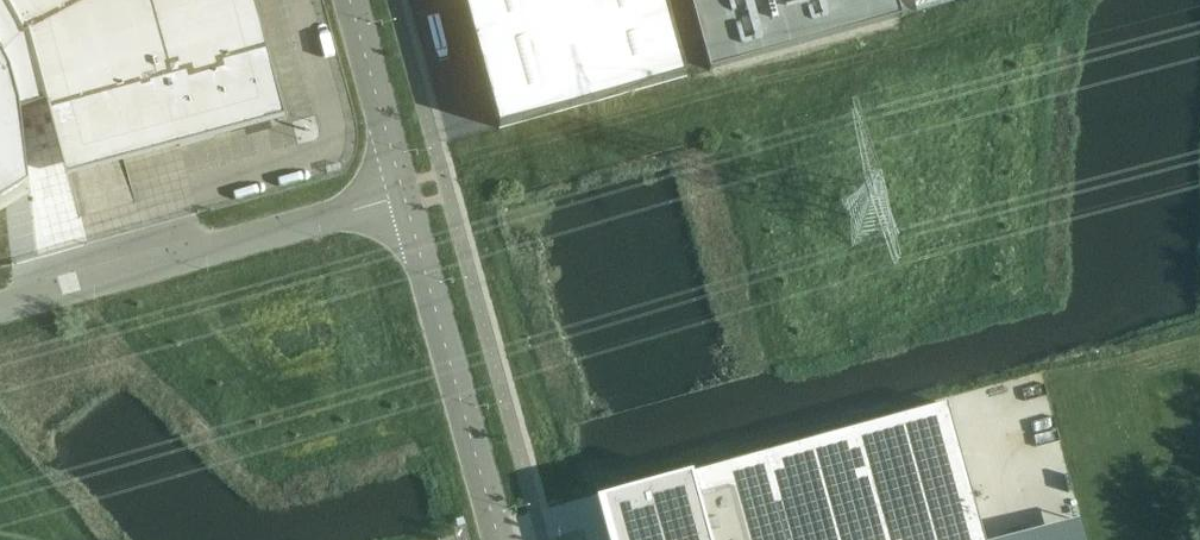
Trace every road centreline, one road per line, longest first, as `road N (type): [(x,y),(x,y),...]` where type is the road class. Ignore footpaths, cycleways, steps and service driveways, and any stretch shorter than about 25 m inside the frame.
road 1 (unclassified): [(402,198),(0,301)]
road 2 (tertiary): [(494,539),(402,198)]
road 3 (tertiary): [(402,198),(348,0)]

